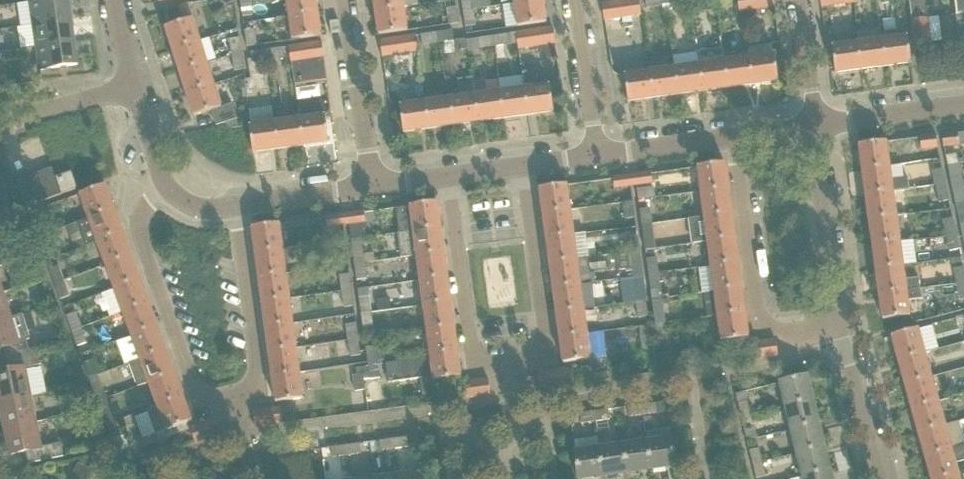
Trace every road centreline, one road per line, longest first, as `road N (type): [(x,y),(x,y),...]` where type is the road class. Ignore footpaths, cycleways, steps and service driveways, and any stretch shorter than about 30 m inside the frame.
road 1 (residential): [(234,206),(257,377),(230,407),(200,402),(135,228),(165,183)]
road 2 (residential): [(523,167),(547,343),(533,358),(491,369),(473,350),(447,177)]
road 3 (residential): [(837,324),(771,334),(757,310),(732,138)]
road 4 (residential): [(837,324),(812,127)]
road 5 (residential): [(373,187),(345,0)]
road 6 (residential): [(881,478),(837,324)]
road 7 (residential): [(577,0),(597,157)]
road 8 (residential): [(812,127),(963,107)]
road 9 (residential): [(234,206),(373,187)]
road 10 (residential): [(0,124),(132,88)]
road 11 (residential): [(597,157),(732,138)]
road 12 (residential): [(812,127),(796,0)]

